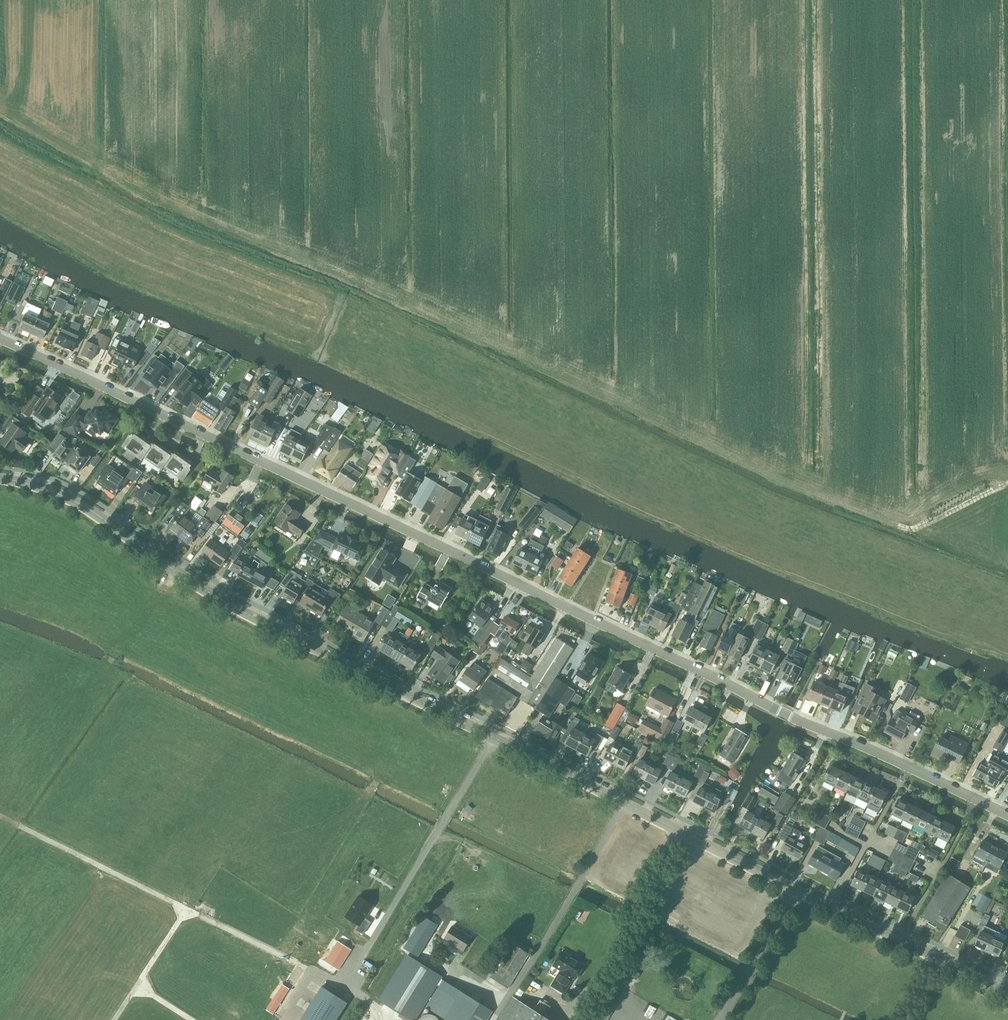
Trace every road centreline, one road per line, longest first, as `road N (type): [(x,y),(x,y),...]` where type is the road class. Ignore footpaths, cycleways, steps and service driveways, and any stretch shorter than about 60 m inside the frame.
road 1 (tertiary): [(1007,993),(293,635),(175,572),(60,490),(0,478)]
road 2 (tertiary): [(1007,814),(0,336)]
road 3 (track): [(202,304),(737,550),(1007,654)]
road 4 (track): [(0,817),(188,909),(115,1019)]
road 5 (track): [(188,909),(202,890),(351,812),(386,761)]
road 6 (track): [(494,1019),(625,804)]
road 7 (track): [(188,909),(398,1019)]
road 8 (track): [(0,828),(128,641)]

